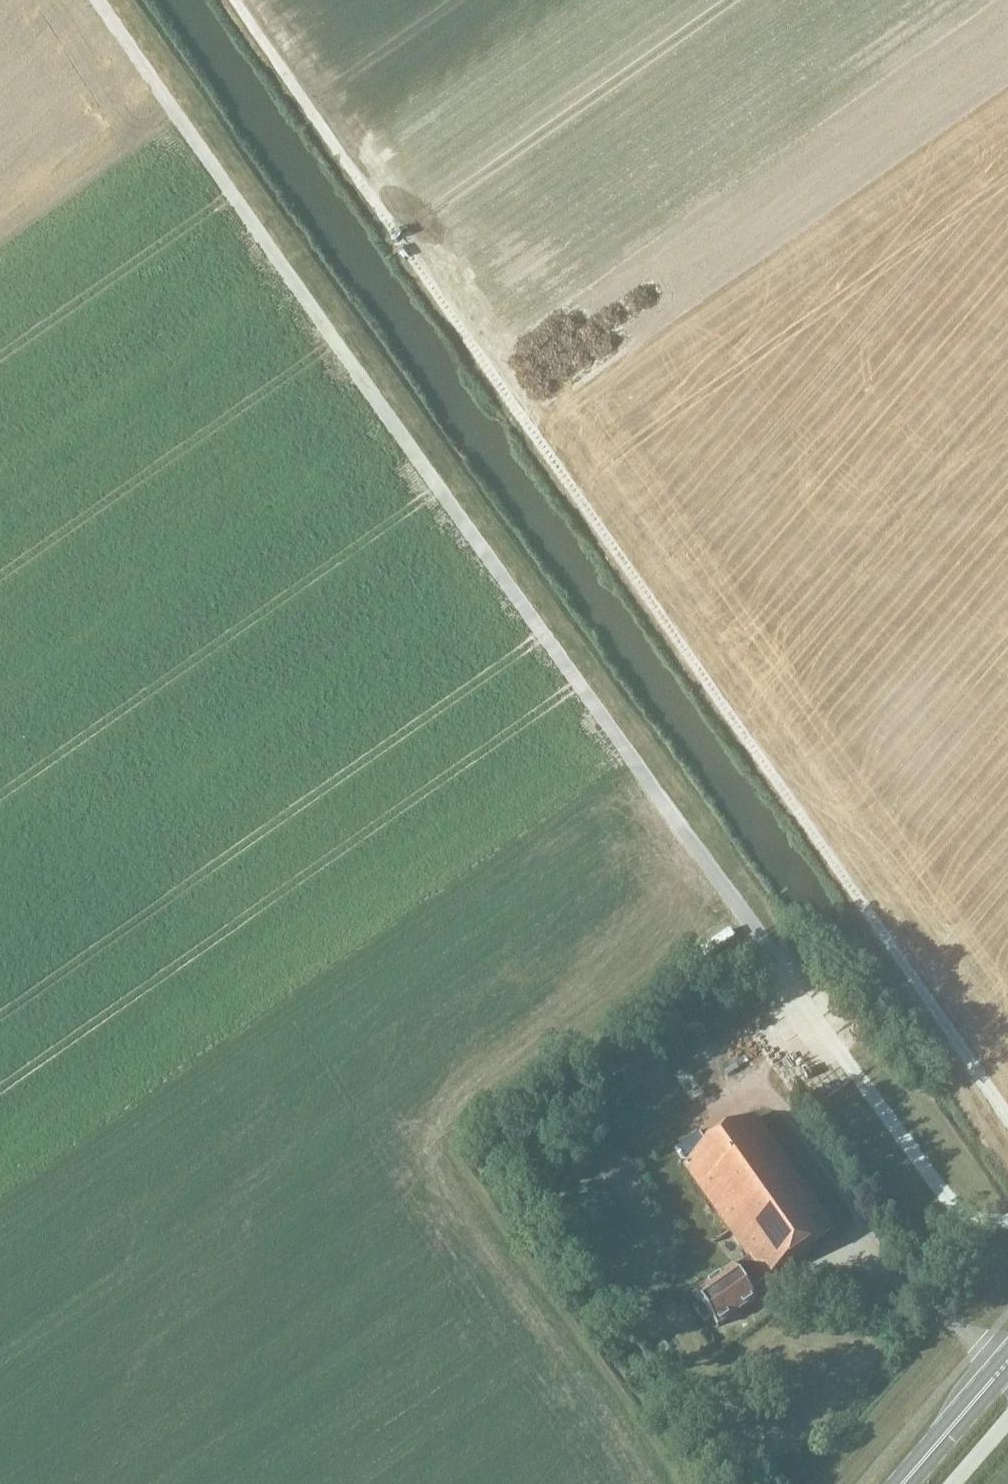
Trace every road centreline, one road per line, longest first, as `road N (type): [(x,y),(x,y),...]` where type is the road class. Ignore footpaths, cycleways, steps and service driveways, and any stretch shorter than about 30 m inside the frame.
road 1 (primary): [(903,1483),(1007,1363)]

